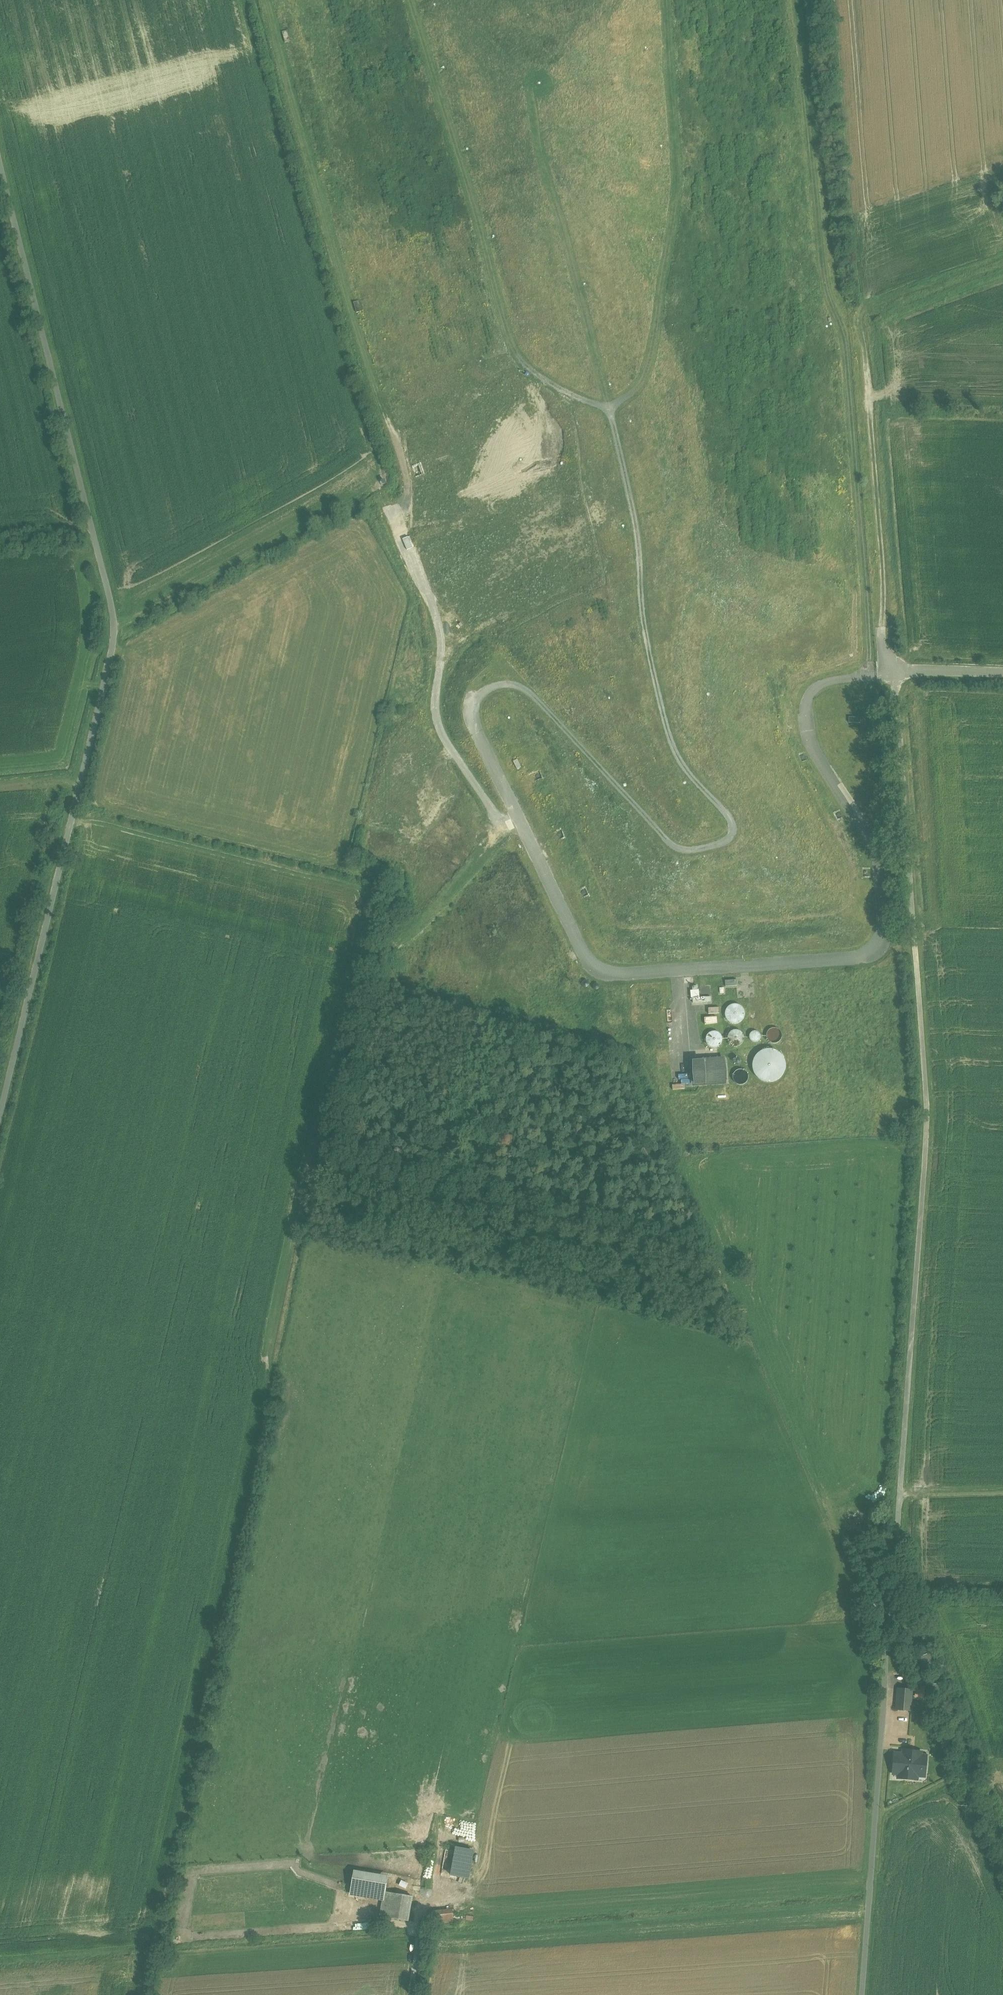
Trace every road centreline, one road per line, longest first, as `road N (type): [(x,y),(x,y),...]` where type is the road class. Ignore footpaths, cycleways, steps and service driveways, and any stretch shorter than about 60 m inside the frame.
road 1 (unclassified): [(0,163),(114,618),(106,680),(0,1116)]
road 2 (track): [(631,397),(610,409),(634,520),(647,641),(670,744),(731,827),(728,842),(674,852),(536,697),(506,686),(482,695)]
road 3 (track): [(610,409),(574,402),(518,362),(409,0)]
road 4 (track): [(668,0),(682,184),(651,347),(631,397)]
road 5 (track): [(520,820),(506,822),(488,803),(435,720),(437,615),(381,496)]
road 6 (unclassified): [(861,1994),(887,1660)]

